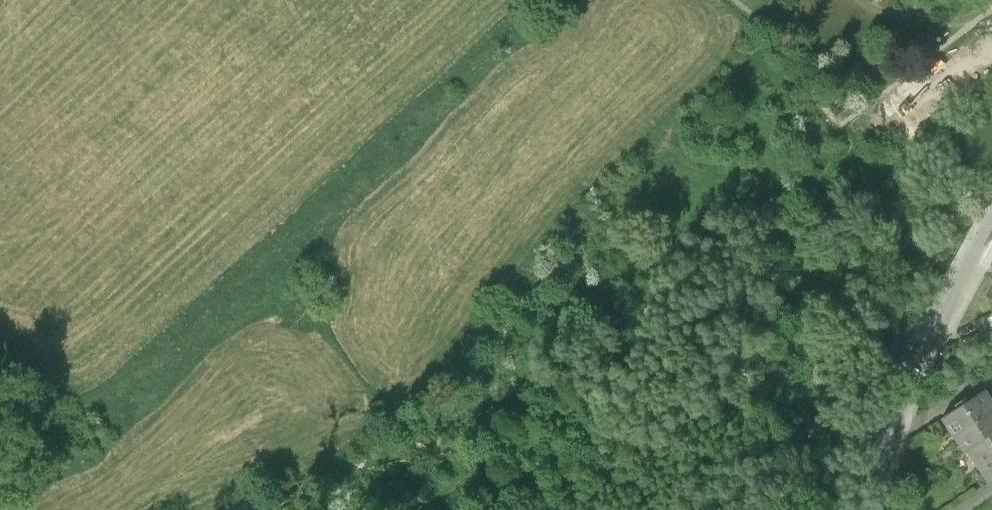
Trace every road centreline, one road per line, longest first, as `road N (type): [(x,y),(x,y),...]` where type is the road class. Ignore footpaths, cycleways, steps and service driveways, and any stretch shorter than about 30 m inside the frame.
road 1 (residential): [(991,228),(907,388),(876,509)]

